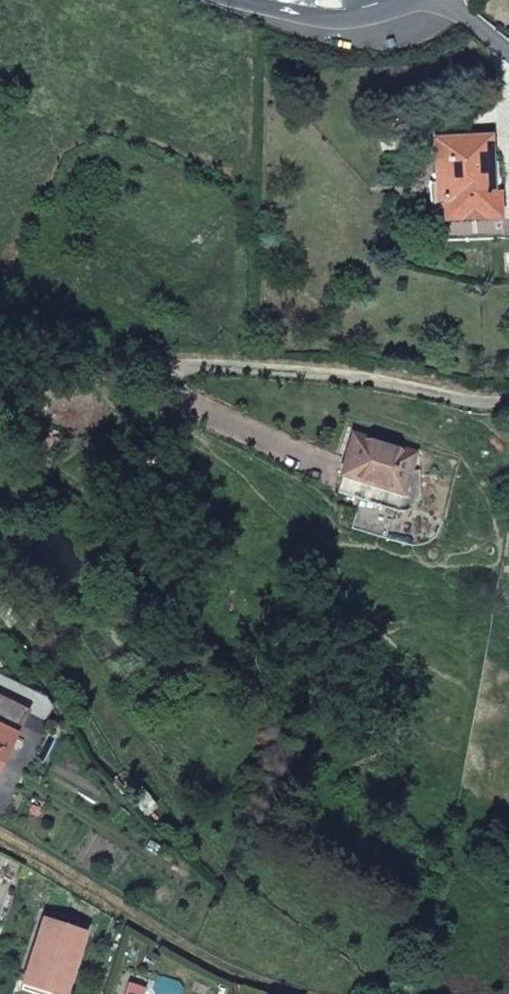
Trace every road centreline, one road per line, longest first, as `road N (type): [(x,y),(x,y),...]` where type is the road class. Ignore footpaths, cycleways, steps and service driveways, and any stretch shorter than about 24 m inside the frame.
road 1 (track): [(0,839),(240,977),(289,993)]

